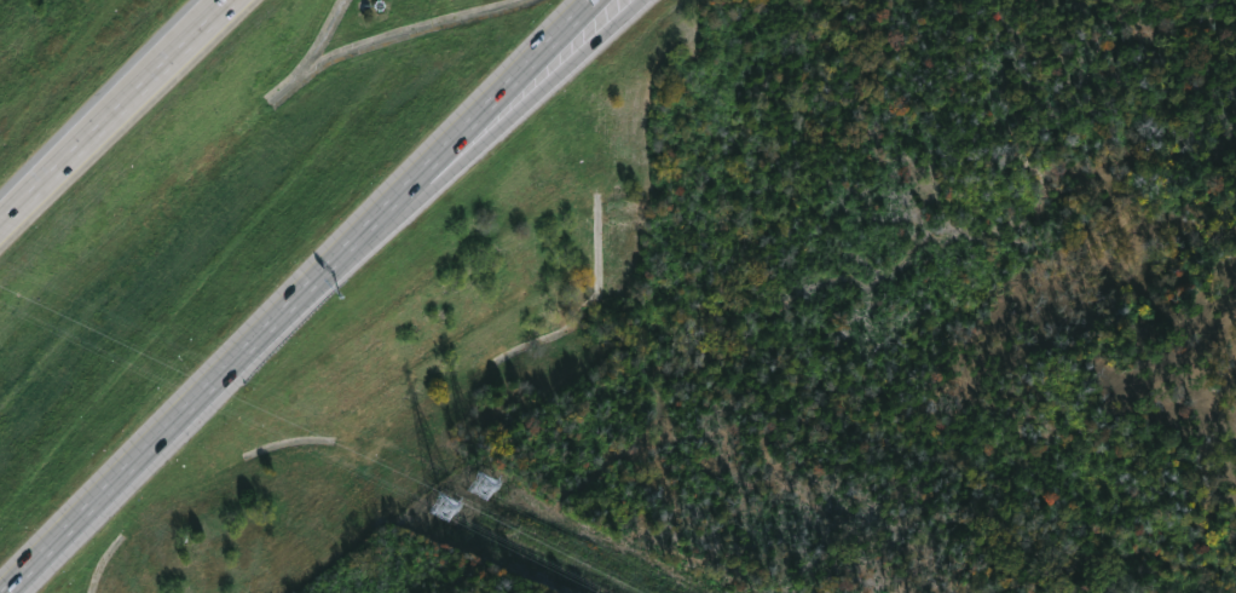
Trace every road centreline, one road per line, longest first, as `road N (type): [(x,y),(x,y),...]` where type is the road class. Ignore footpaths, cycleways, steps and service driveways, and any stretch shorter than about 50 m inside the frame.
road 1 (motorway): [(0,592),(417,173)]
road 2 (motorway): [(227,0),(11,209)]
road 3 (motorway): [(417,173),(589,0)]
road 4 (motorway): [(512,115),(639,0)]

